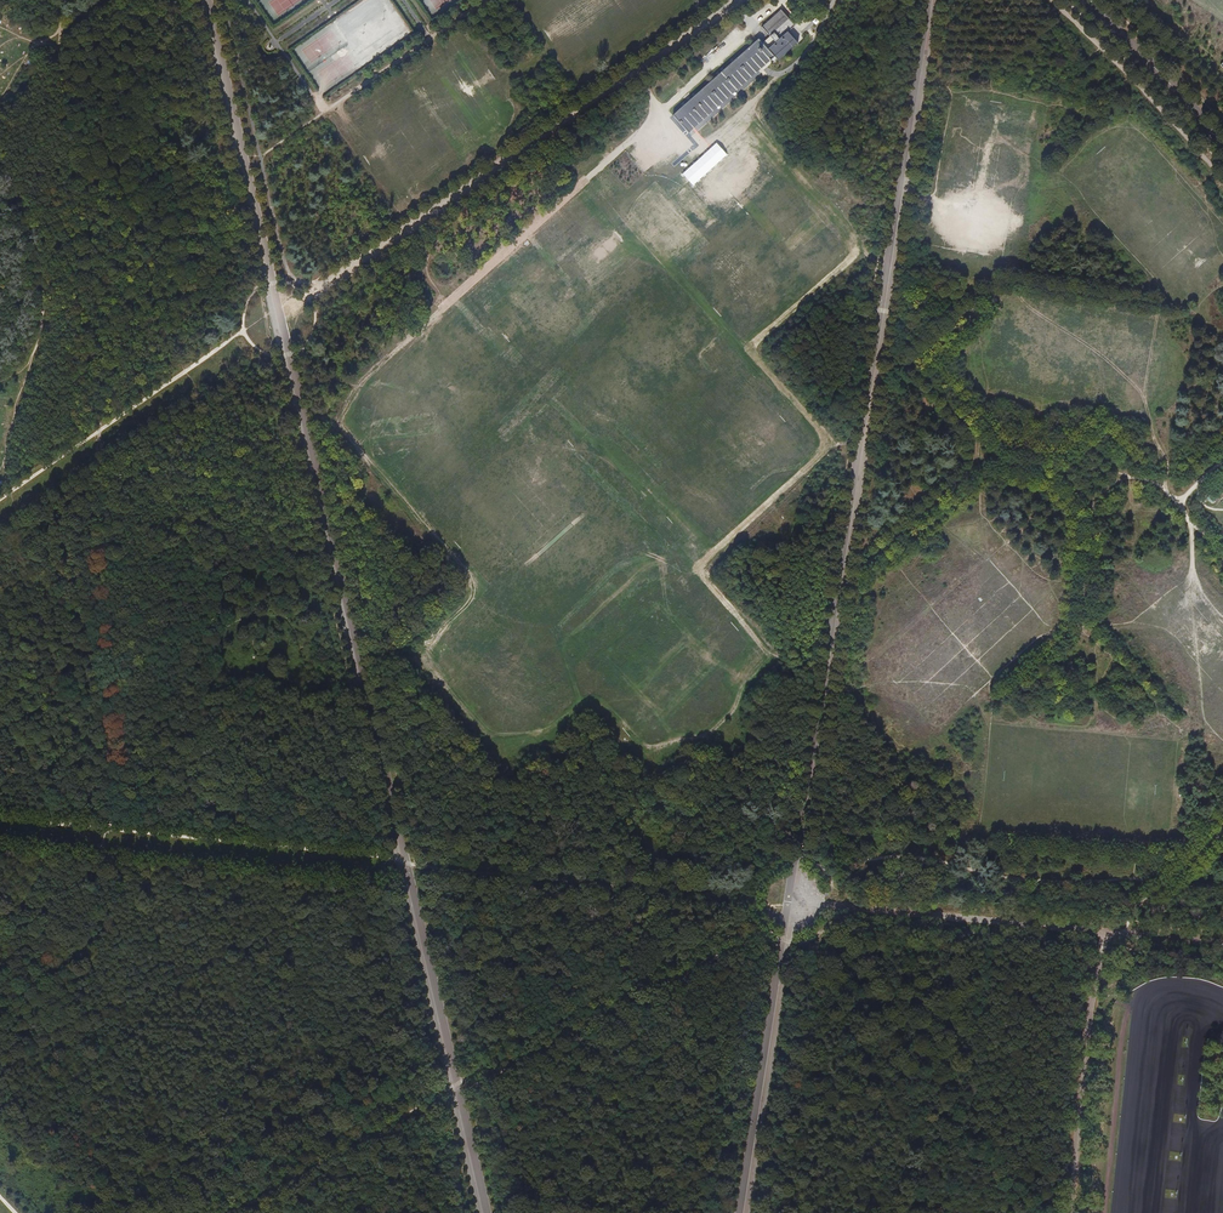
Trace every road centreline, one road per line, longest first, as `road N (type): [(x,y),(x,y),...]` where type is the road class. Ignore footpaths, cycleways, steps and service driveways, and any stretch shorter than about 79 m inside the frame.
road 1 (track): [(754,913),(518,1039),(455,1085),(224,1212)]
road 2 (track): [(0,499),(243,331)]
road 3 (track): [(309,296),(317,316),(306,345),(278,357),(253,346),(241,321),(252,292),(281,281),(301,289)]
road 4 (tertiary): [(1083,0),(1222,140)]

